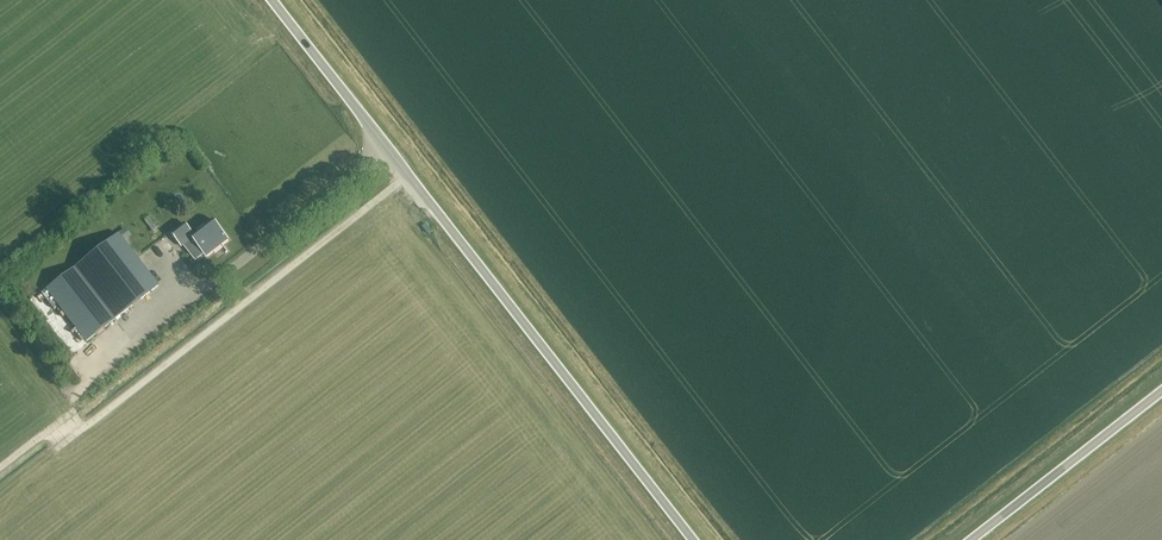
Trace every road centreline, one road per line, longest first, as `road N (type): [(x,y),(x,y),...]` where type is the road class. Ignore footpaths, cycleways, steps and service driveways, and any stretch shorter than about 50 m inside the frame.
road 1 (unclassified): [(699,539),(270,0)]
road 2 (track): [(407,176),(87,425),(65,431),(59,423)]
road 3 (unclassified): [(966,539),(1161,390)]

